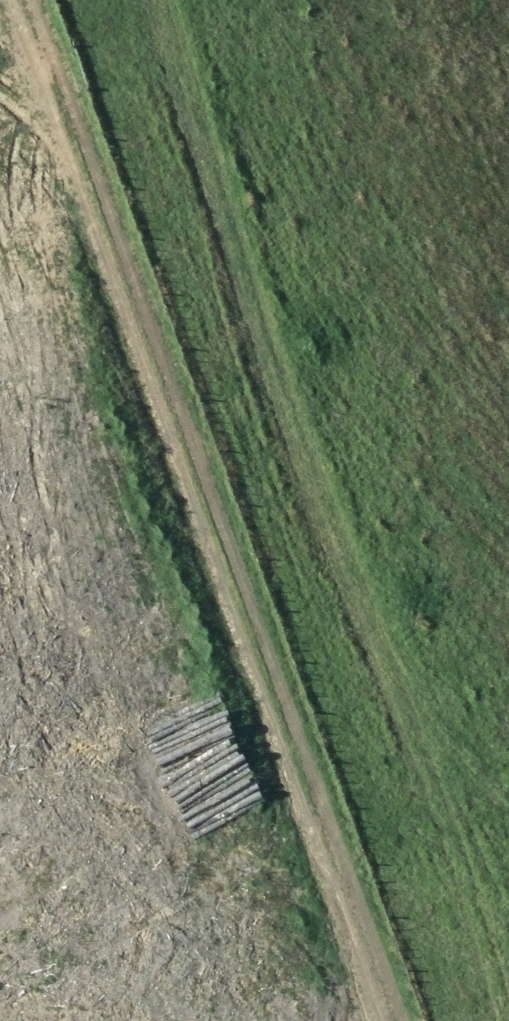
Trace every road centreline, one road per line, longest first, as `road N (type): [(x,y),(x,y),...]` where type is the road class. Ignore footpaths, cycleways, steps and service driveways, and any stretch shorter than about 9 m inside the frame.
road 1 (track): [(12,0),(380,1020)]
road 2 (track): [(166,0),(252,335),(420,757),(508,798)]

